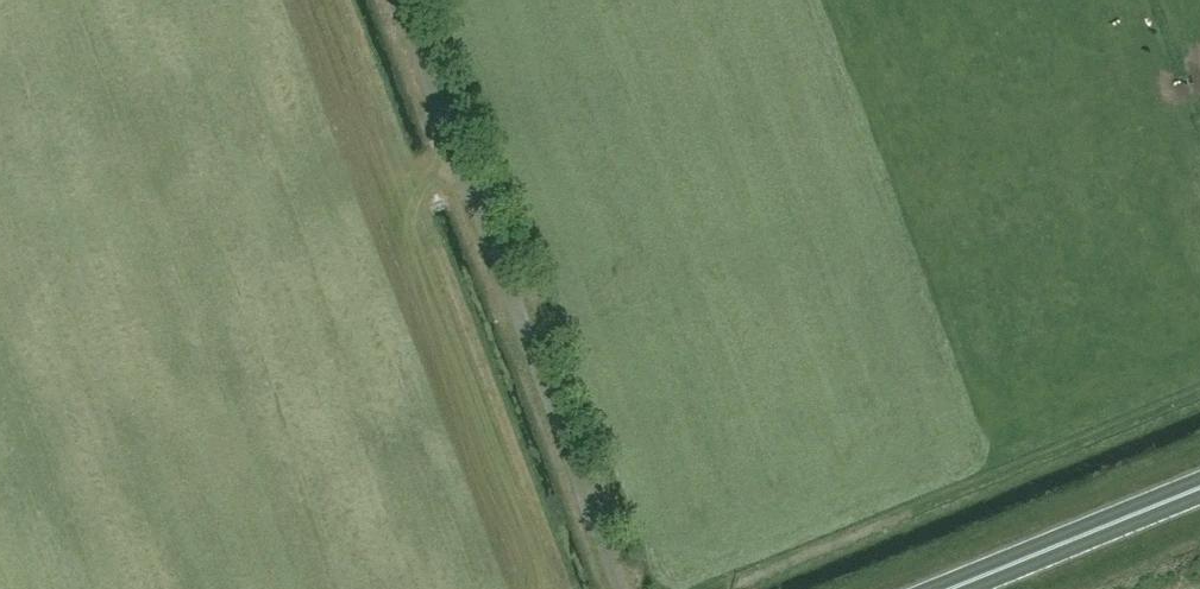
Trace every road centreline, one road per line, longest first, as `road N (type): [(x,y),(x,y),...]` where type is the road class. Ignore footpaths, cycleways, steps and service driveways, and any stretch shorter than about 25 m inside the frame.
road 1 (unclassified): [(621,588),(397,0)]
road 2 (trunk): [(952,588),(1199,488)]

